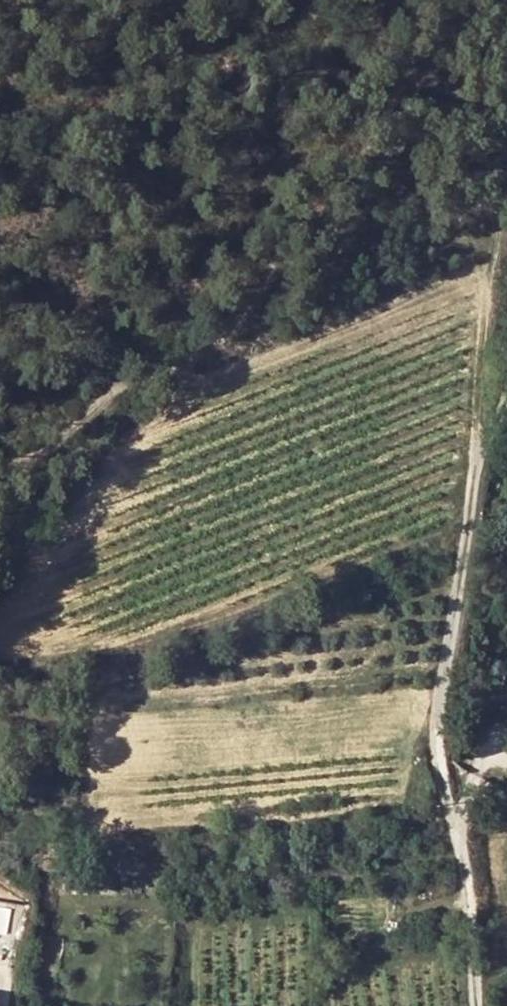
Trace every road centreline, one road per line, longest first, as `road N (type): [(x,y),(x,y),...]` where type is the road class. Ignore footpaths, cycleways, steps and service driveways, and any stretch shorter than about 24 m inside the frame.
road 1 (track): [(477,1005),(461,838),(435,750),(439,686),(488,406),(484,302),(466,281),(425,283),(285,351),(201,378),(121,384),(0,467)]

